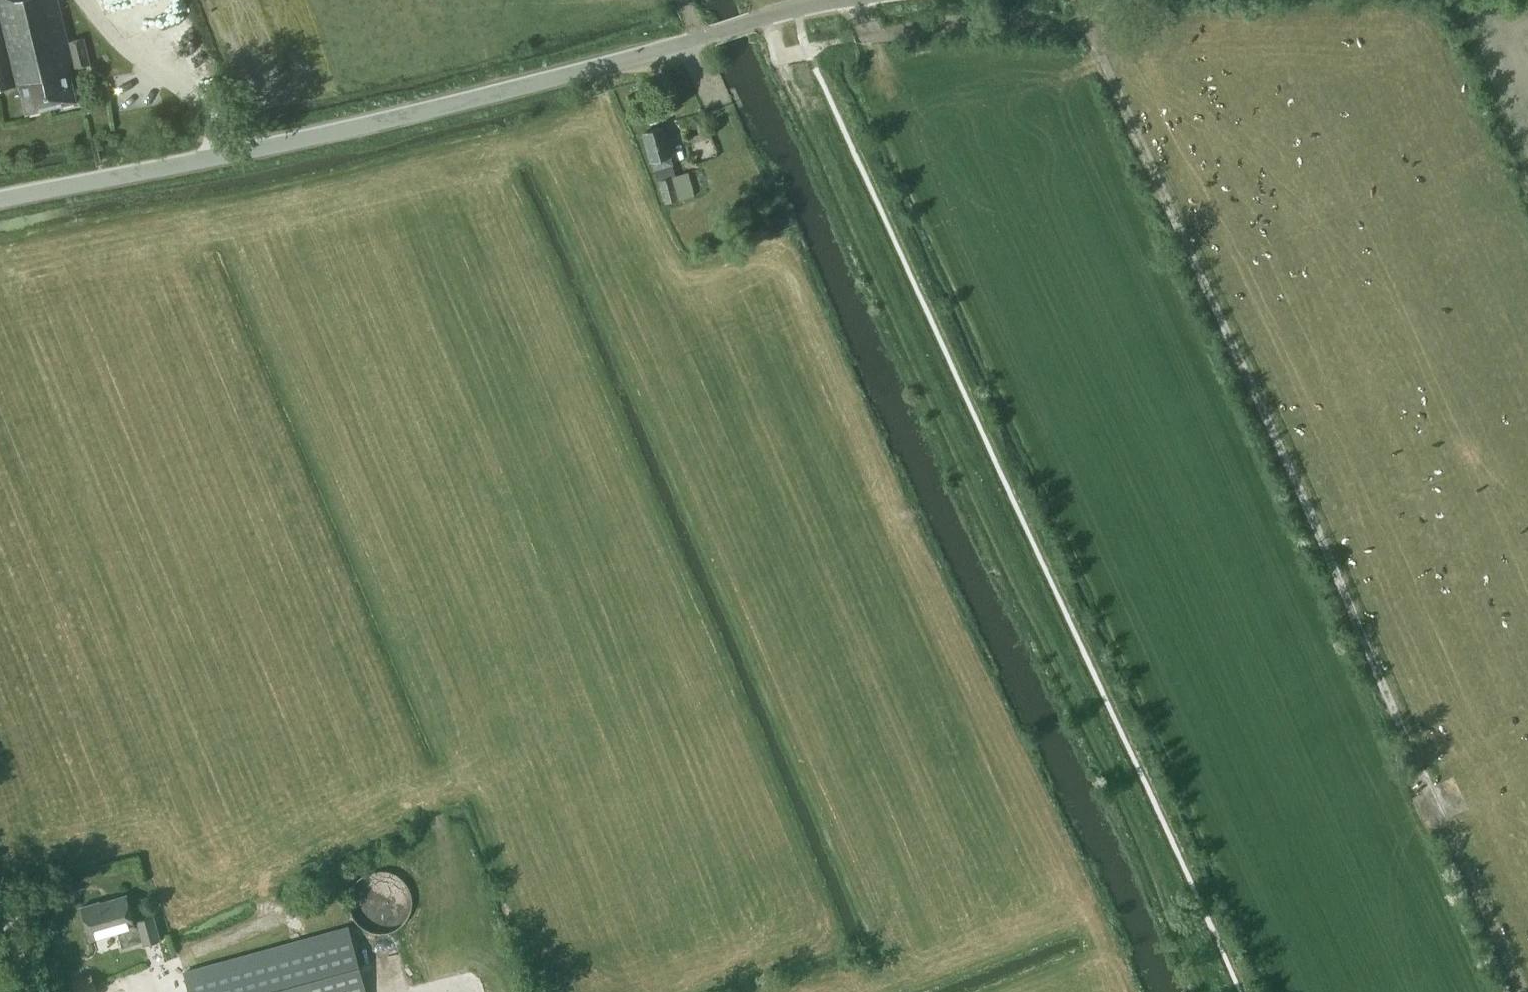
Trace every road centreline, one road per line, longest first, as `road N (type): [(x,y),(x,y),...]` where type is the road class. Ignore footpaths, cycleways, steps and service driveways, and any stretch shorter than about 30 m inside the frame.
road 1 (tertiary): [(0,198),(403,113),(758,19)]

